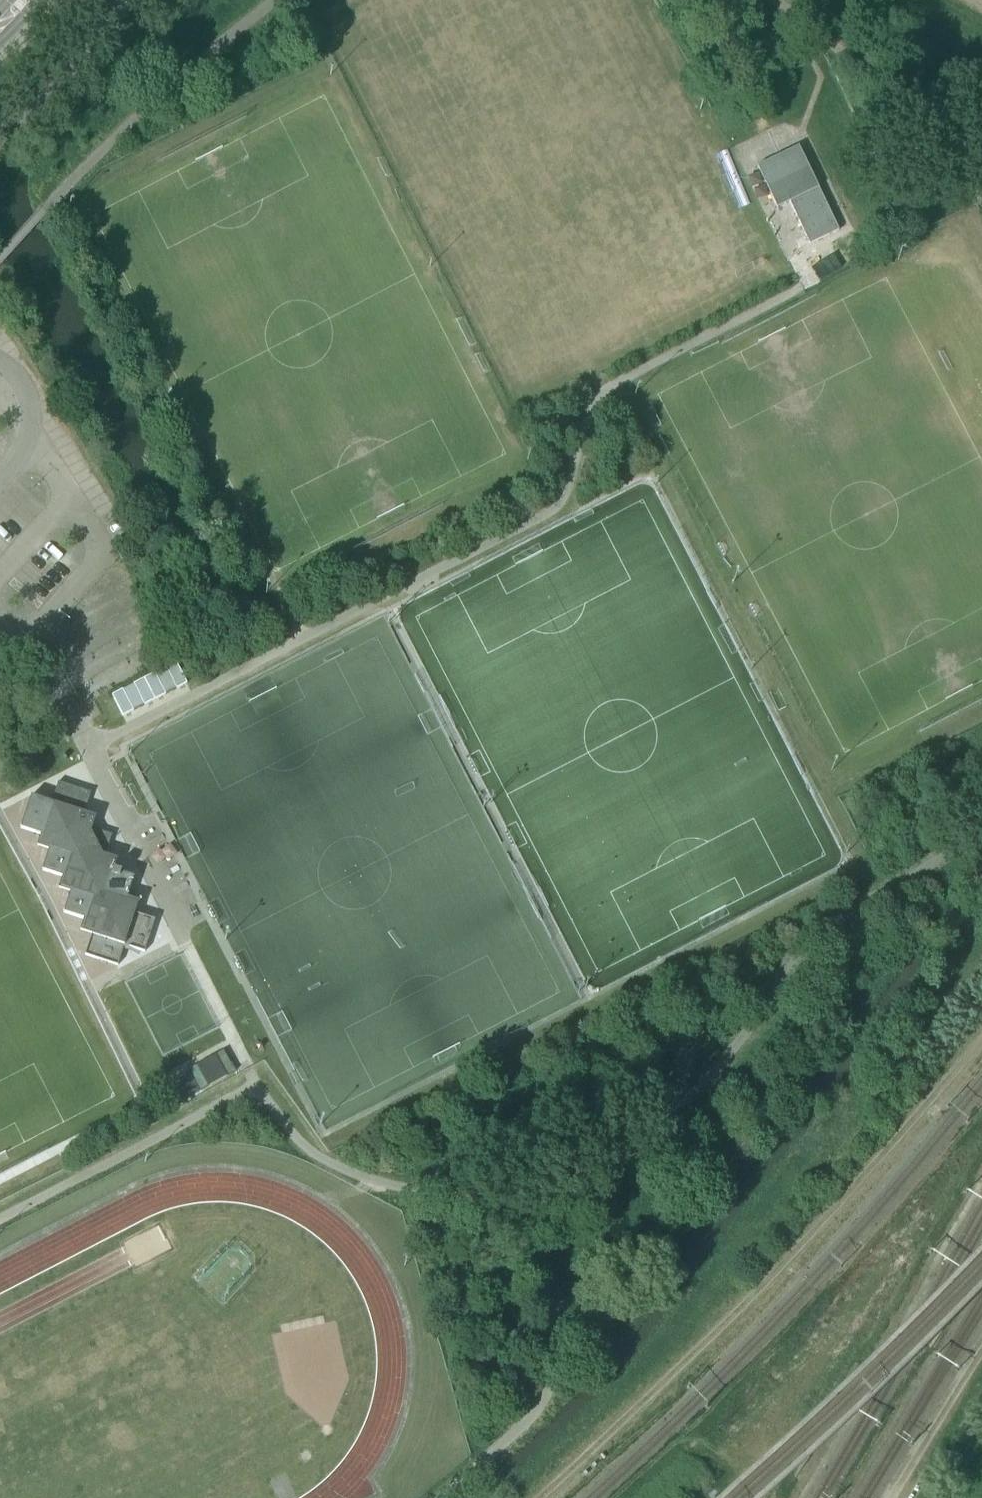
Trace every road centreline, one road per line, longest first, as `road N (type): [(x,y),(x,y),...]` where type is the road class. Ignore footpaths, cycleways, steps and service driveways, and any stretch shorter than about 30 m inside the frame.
road 1 (track): [(981,1030),(927,1109),(679,1374),(543,1497)]

